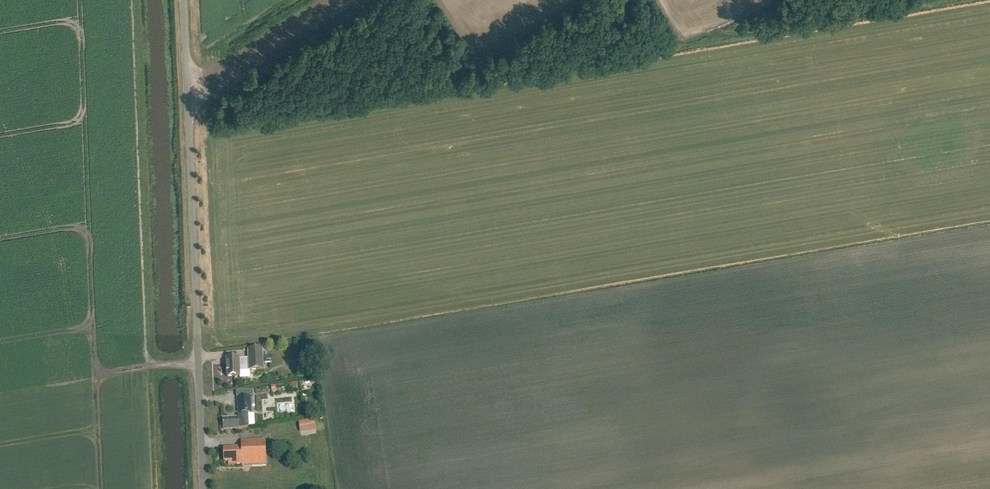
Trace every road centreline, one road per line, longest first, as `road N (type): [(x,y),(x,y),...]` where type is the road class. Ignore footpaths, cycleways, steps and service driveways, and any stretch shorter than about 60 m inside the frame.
road 1 (unclassified): [(202,488),(183,0)]

